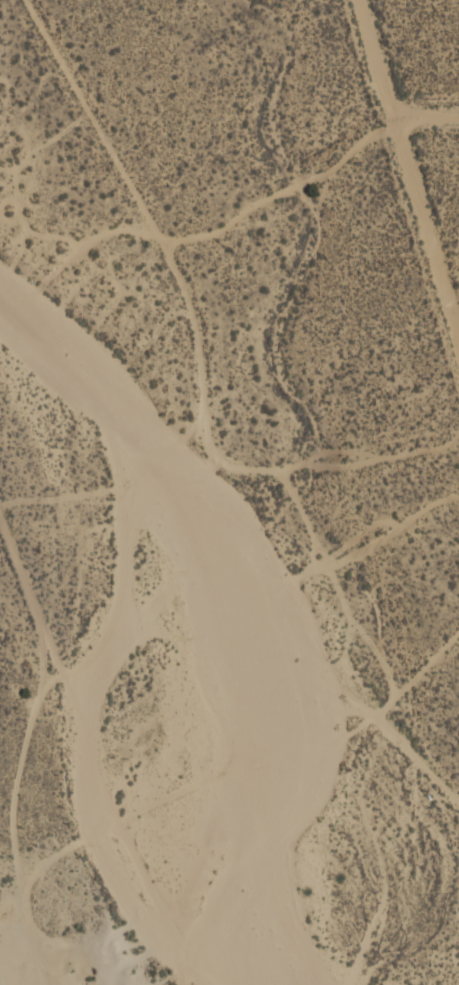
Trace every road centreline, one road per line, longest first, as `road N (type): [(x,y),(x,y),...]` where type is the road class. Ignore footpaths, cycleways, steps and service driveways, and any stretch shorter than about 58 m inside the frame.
road 1 (track): [(345,0),(458,410)]

